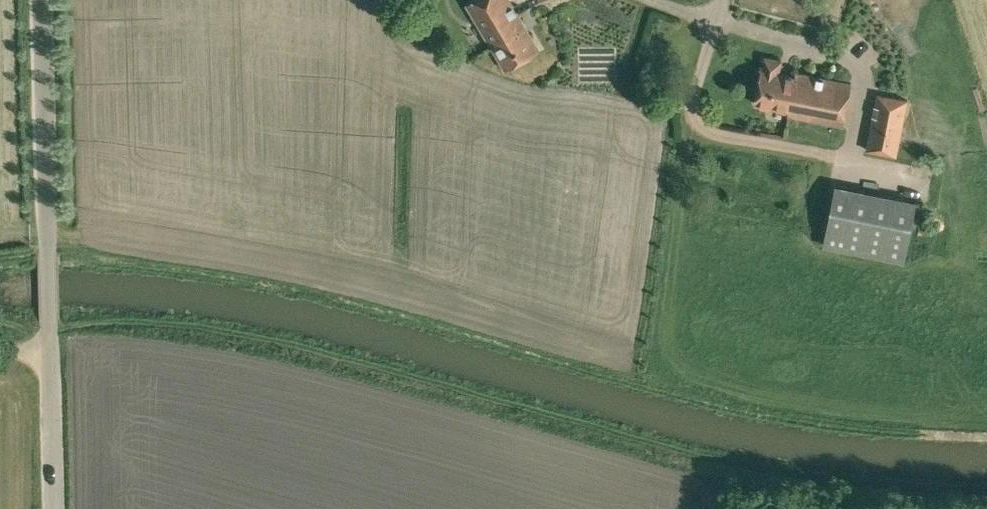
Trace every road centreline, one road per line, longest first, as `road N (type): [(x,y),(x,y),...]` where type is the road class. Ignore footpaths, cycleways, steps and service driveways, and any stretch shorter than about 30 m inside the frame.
road 1 (tertiary): [(52,508),(41,0)]

